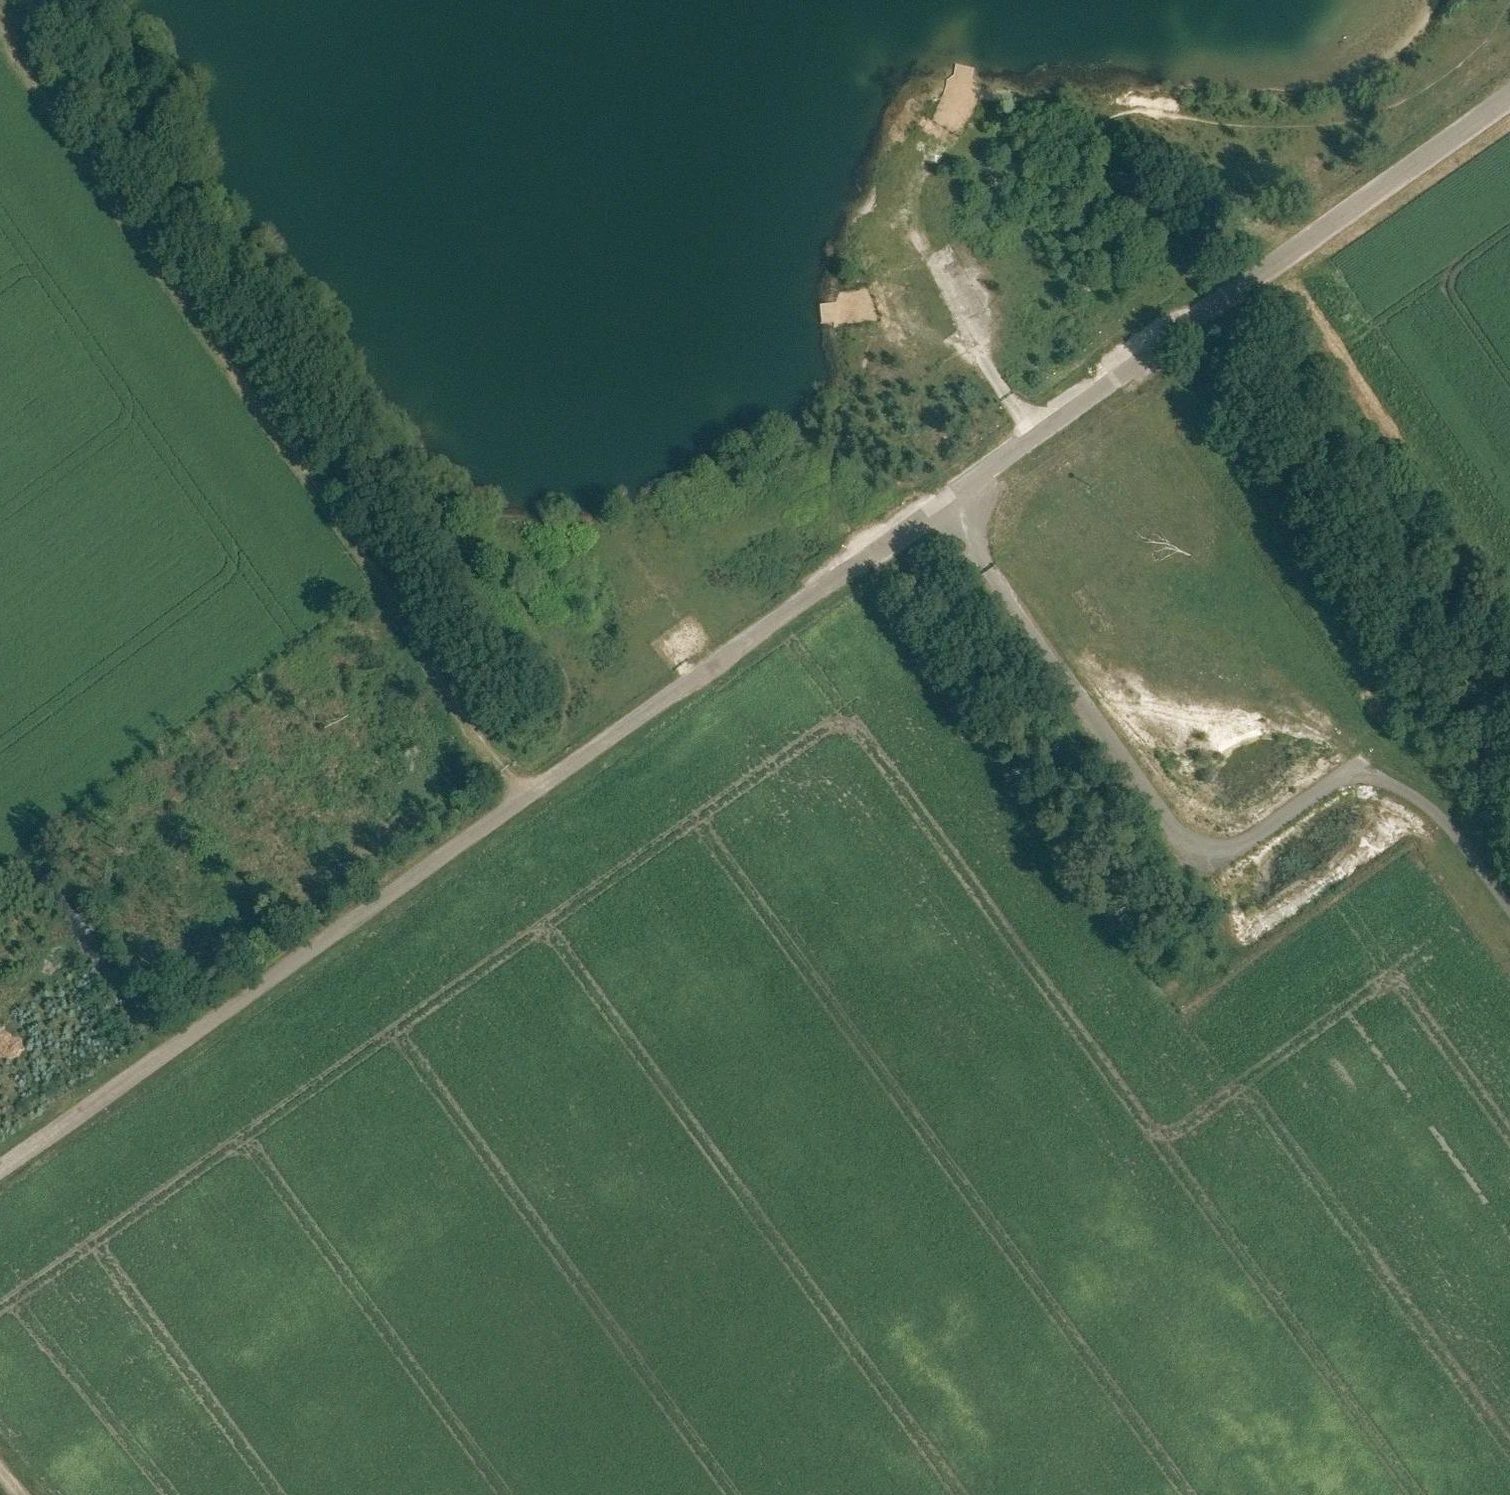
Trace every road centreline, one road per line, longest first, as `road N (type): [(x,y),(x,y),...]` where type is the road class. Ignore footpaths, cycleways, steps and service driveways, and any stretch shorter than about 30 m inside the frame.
road 1 (unclassified): [(1509,94),(0,1167)]
road 2 (track): [(525,797),(258,400),(91,170),(0,13)]

